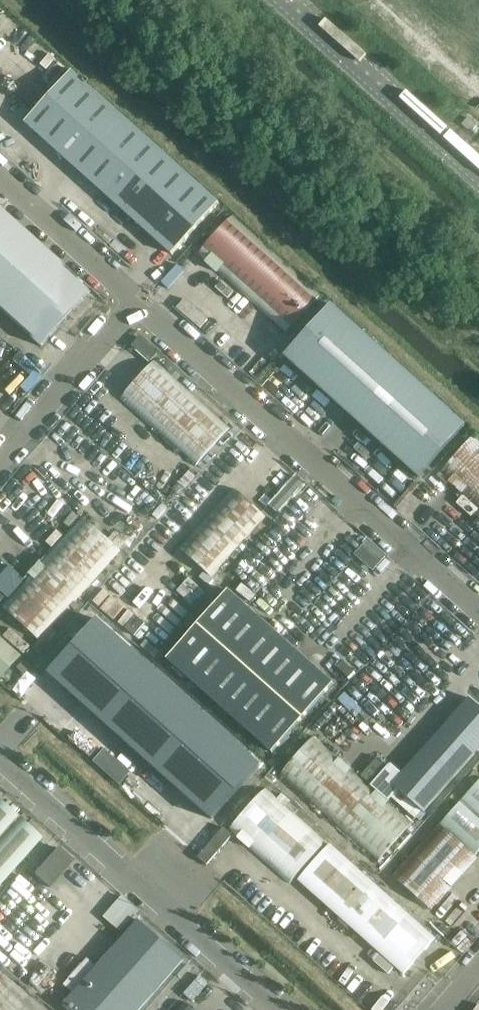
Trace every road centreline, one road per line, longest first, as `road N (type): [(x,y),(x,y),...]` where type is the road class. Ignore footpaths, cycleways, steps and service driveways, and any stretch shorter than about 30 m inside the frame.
road 1 (unclassified): [(478,608),(131,298)]
road 2 (unclassified): [(280,1009),(0,762)]
road 3 (unclassified): [(285,0),(478,175)]
road 4 (unclassified): [(0,459),(131,298)]
road 5 (unclassified): [(131,298),(0,180)]

